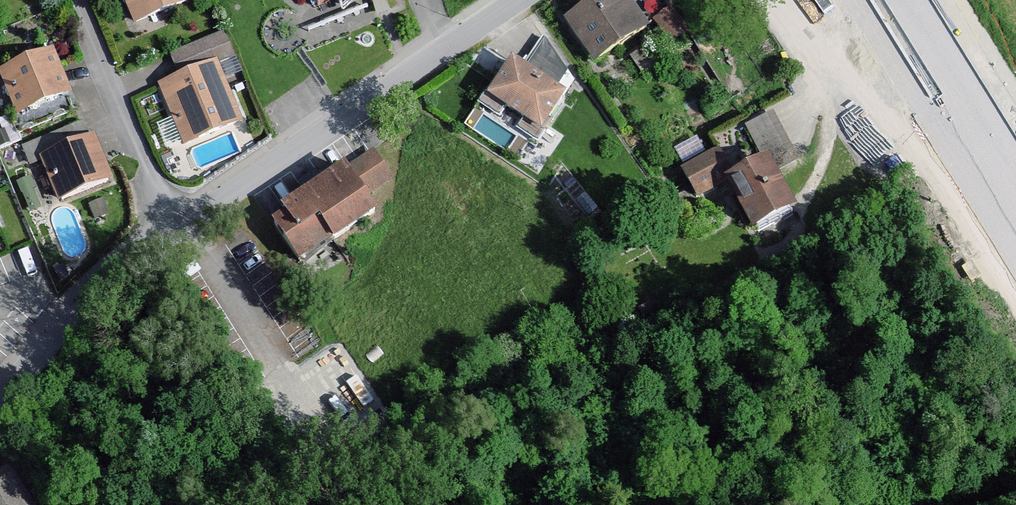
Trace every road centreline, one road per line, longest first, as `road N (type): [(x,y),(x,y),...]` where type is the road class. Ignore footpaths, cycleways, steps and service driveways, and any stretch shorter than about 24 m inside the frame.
road 1 (track): [(773,0),(833,78),(907,137),(1015,313)]
road 2 (residential): [(436,53),(188,219),(170,220)]
road 3 (residential): [(170,220),(0,404)]
road 4 (residential): [(170,220),(78,0)]

